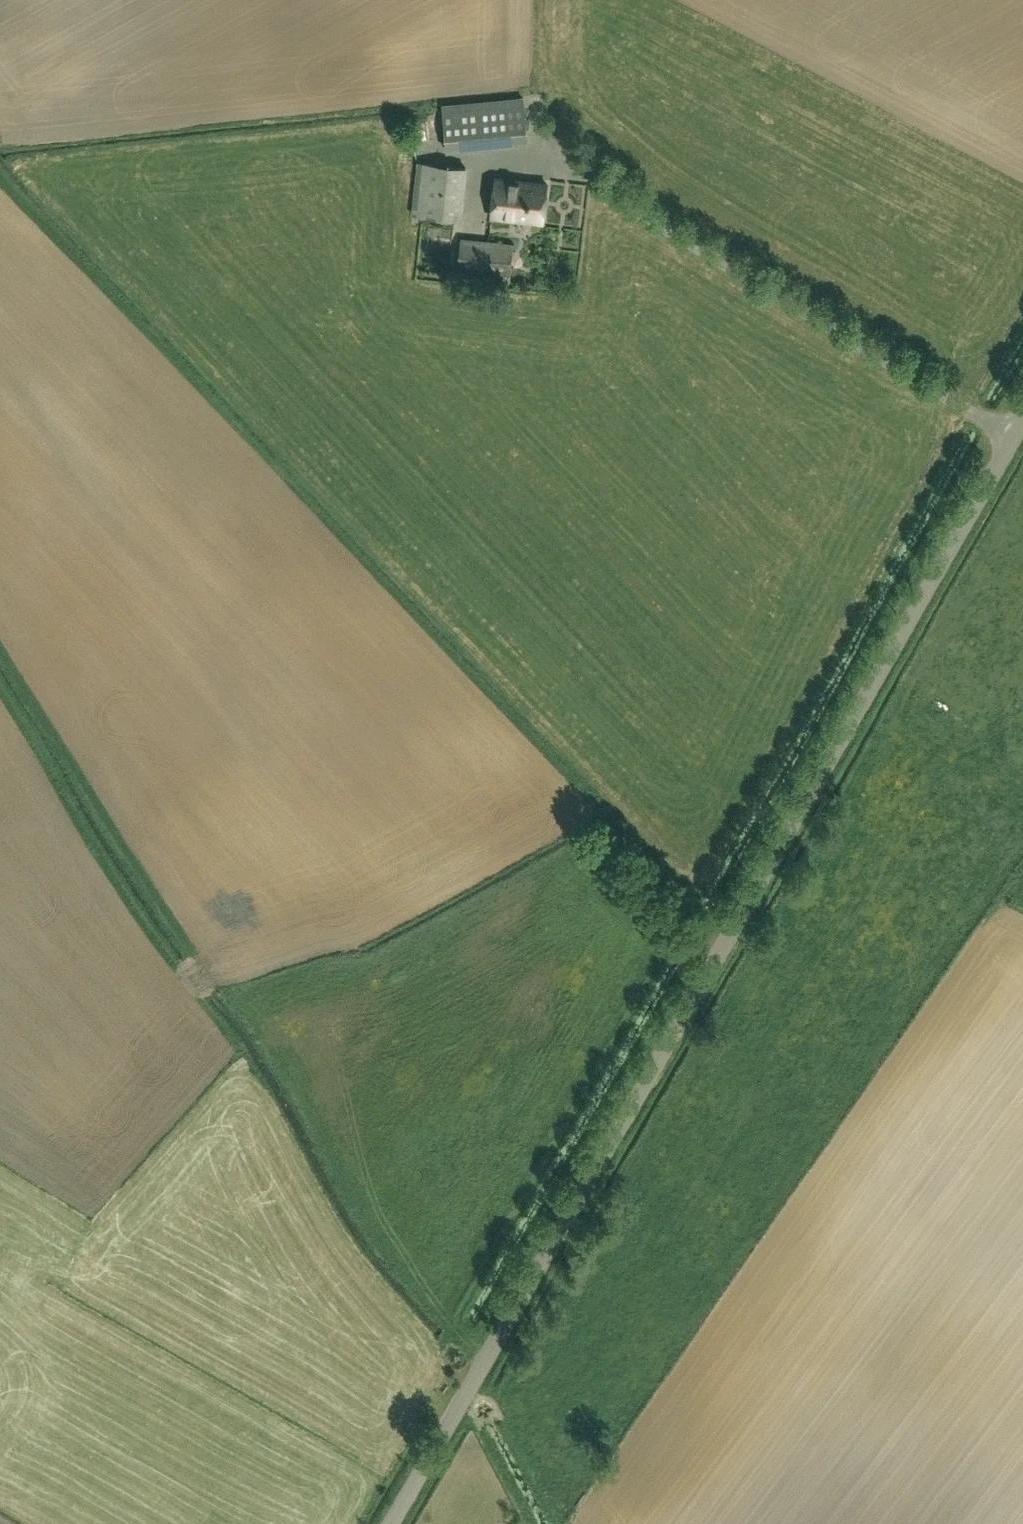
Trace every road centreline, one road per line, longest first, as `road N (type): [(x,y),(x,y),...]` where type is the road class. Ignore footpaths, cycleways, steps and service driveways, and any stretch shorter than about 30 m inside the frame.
road 1 (unclassified): [(392,1523),(1022,417)]

